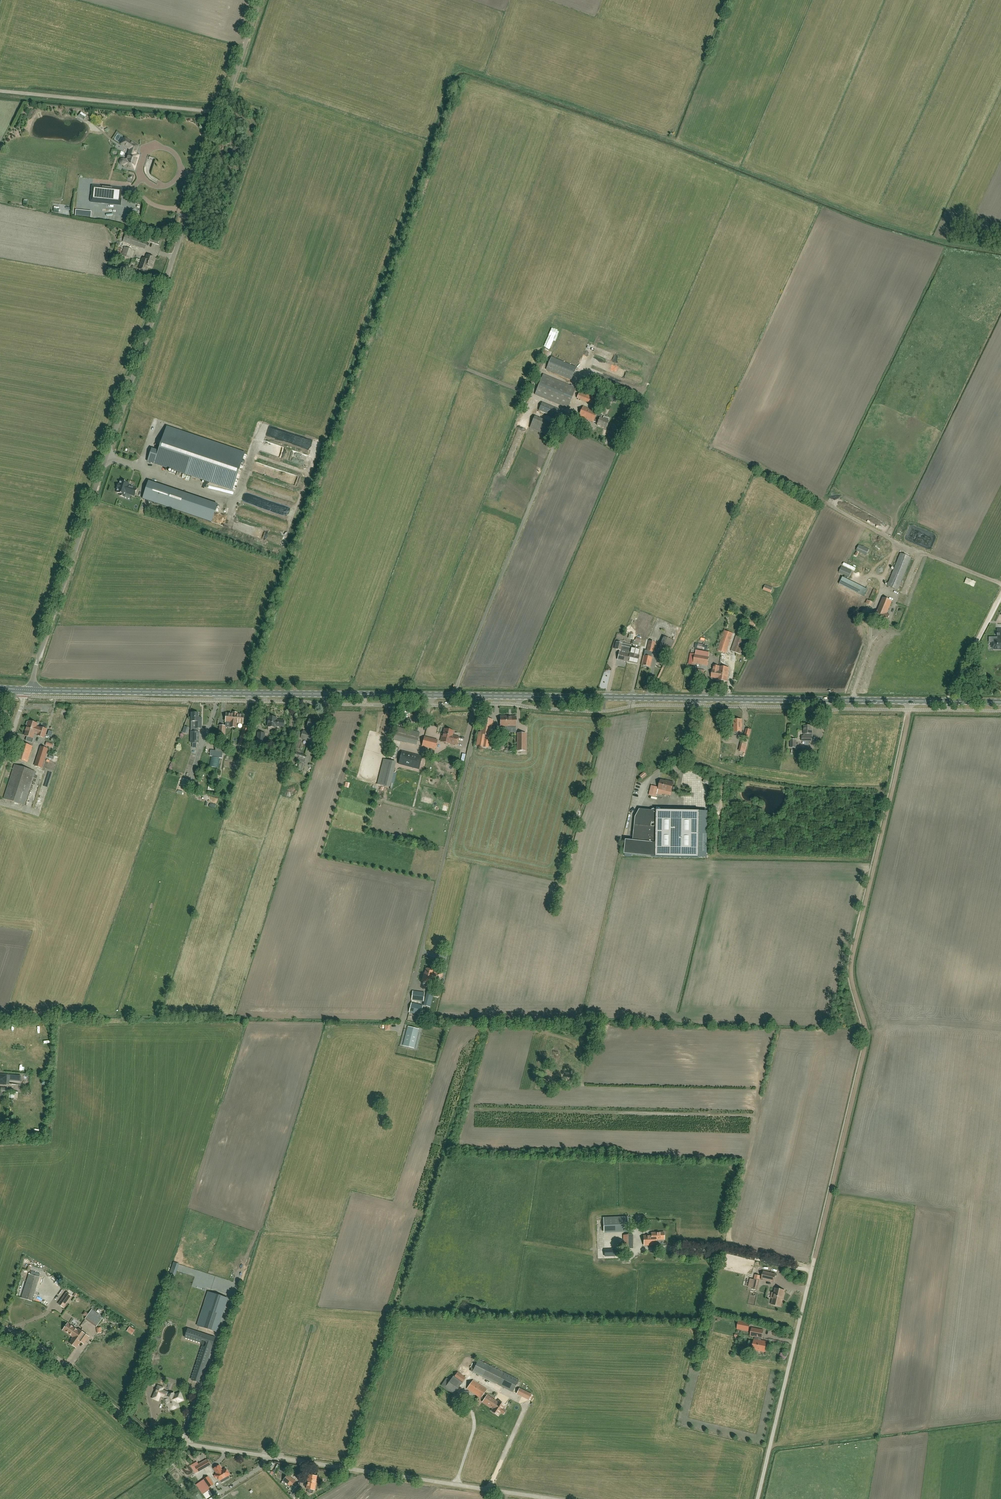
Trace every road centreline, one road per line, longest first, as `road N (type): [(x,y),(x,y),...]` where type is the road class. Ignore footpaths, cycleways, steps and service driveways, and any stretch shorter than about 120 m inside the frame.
road 1 (secondary): [(1000,702),(33,691)]
road 2 (unclassified): [(33,691),(260,0)]
road 3 (unclassified): [(553,1498),(160,1440),(70,1367),(0,1327)]
road 4 (track): [(909,710),(853,964),(868,1046),(814,1265)]
road 5 (unclassified): [(757,1498),(814,1265)]
road 6 (track): [(1000,593),(946,701)]

